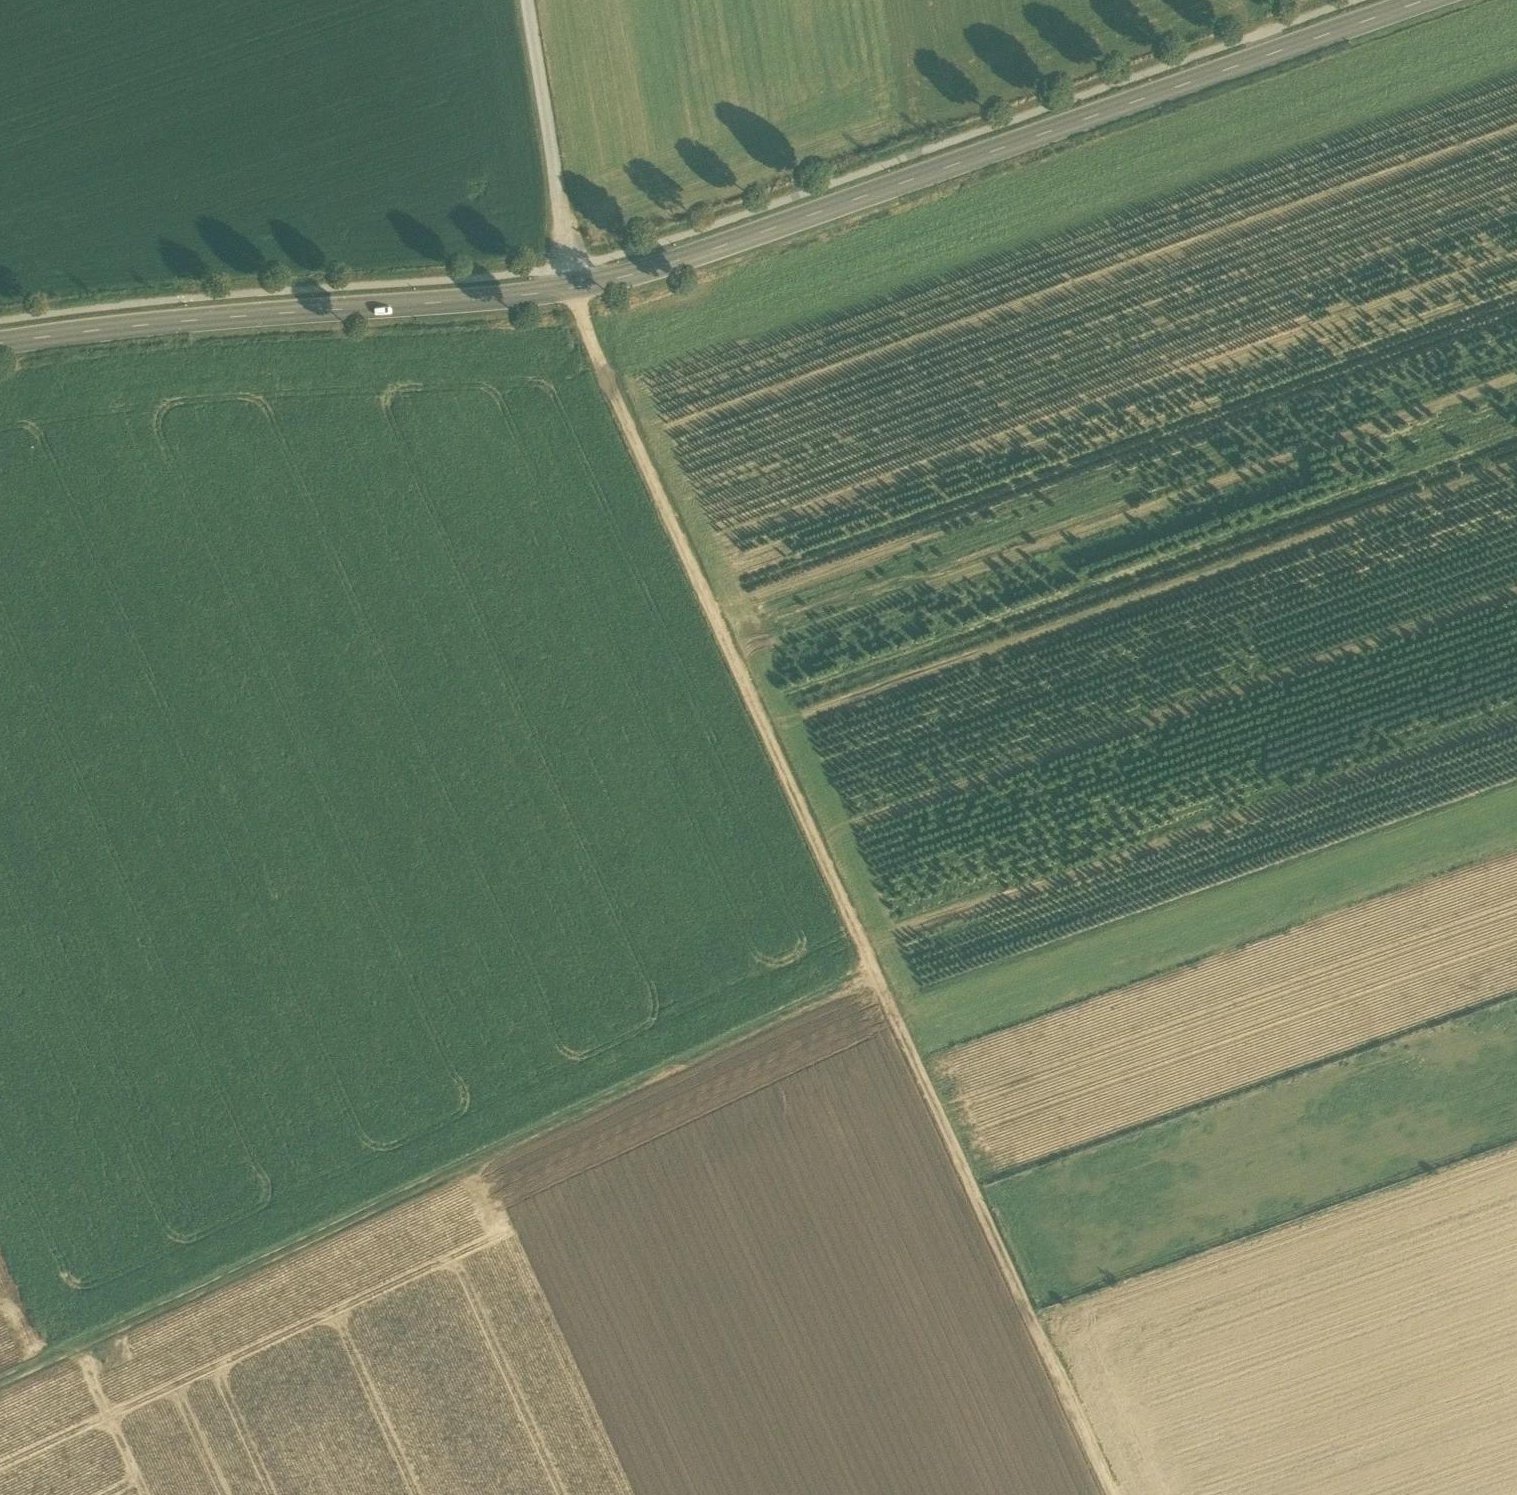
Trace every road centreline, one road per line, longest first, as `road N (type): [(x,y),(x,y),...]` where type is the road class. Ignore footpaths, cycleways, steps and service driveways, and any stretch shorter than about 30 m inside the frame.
road 1 (track): [(525,0),(572,272),(597,357),(1114,1494)]
road 2 (secondary): [(0,345),(577,287),(682,258),(1411,0)]
road 3 (track): [(0,1381),(876,971)]

